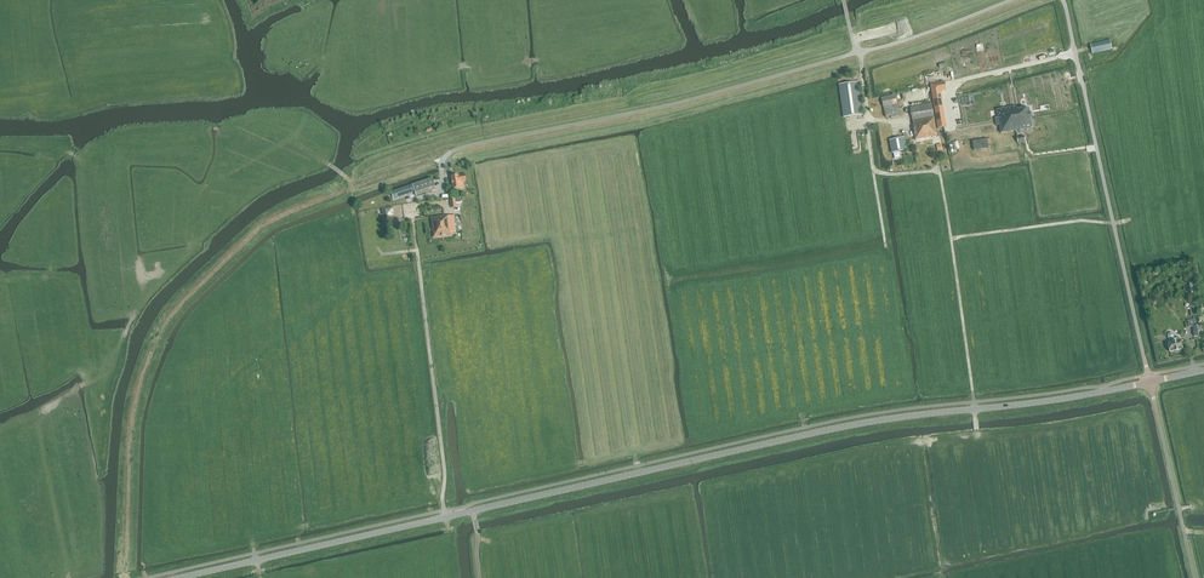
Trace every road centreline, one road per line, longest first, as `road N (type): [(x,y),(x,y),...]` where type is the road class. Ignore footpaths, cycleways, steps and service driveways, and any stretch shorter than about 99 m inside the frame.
road 1 (tertiary): [(474,511),(850,424),(1150,382)]
road 2 (unclassified): [(444,196),(444,160),(461,148),(857,52)]
road 3 (track): [(1203,188),(1114,223),(951,239),(979,440)]
road 4 (unclassified): [(1150,382),(1064,0)]
road 5 (track): [(444,196),(412,201),(450,532)]
road 6 (tertiary): [(174,577),(474,511)]
road 7 (unclassified): [(1196,577),(1150,382)]
road 8 (unclassified): [(1015,0),(857,52)]
road 9 (track): [(450,153),(361,186),(315,155)]
road 10 (track): [(947,240),(939,172),(873,169)]

